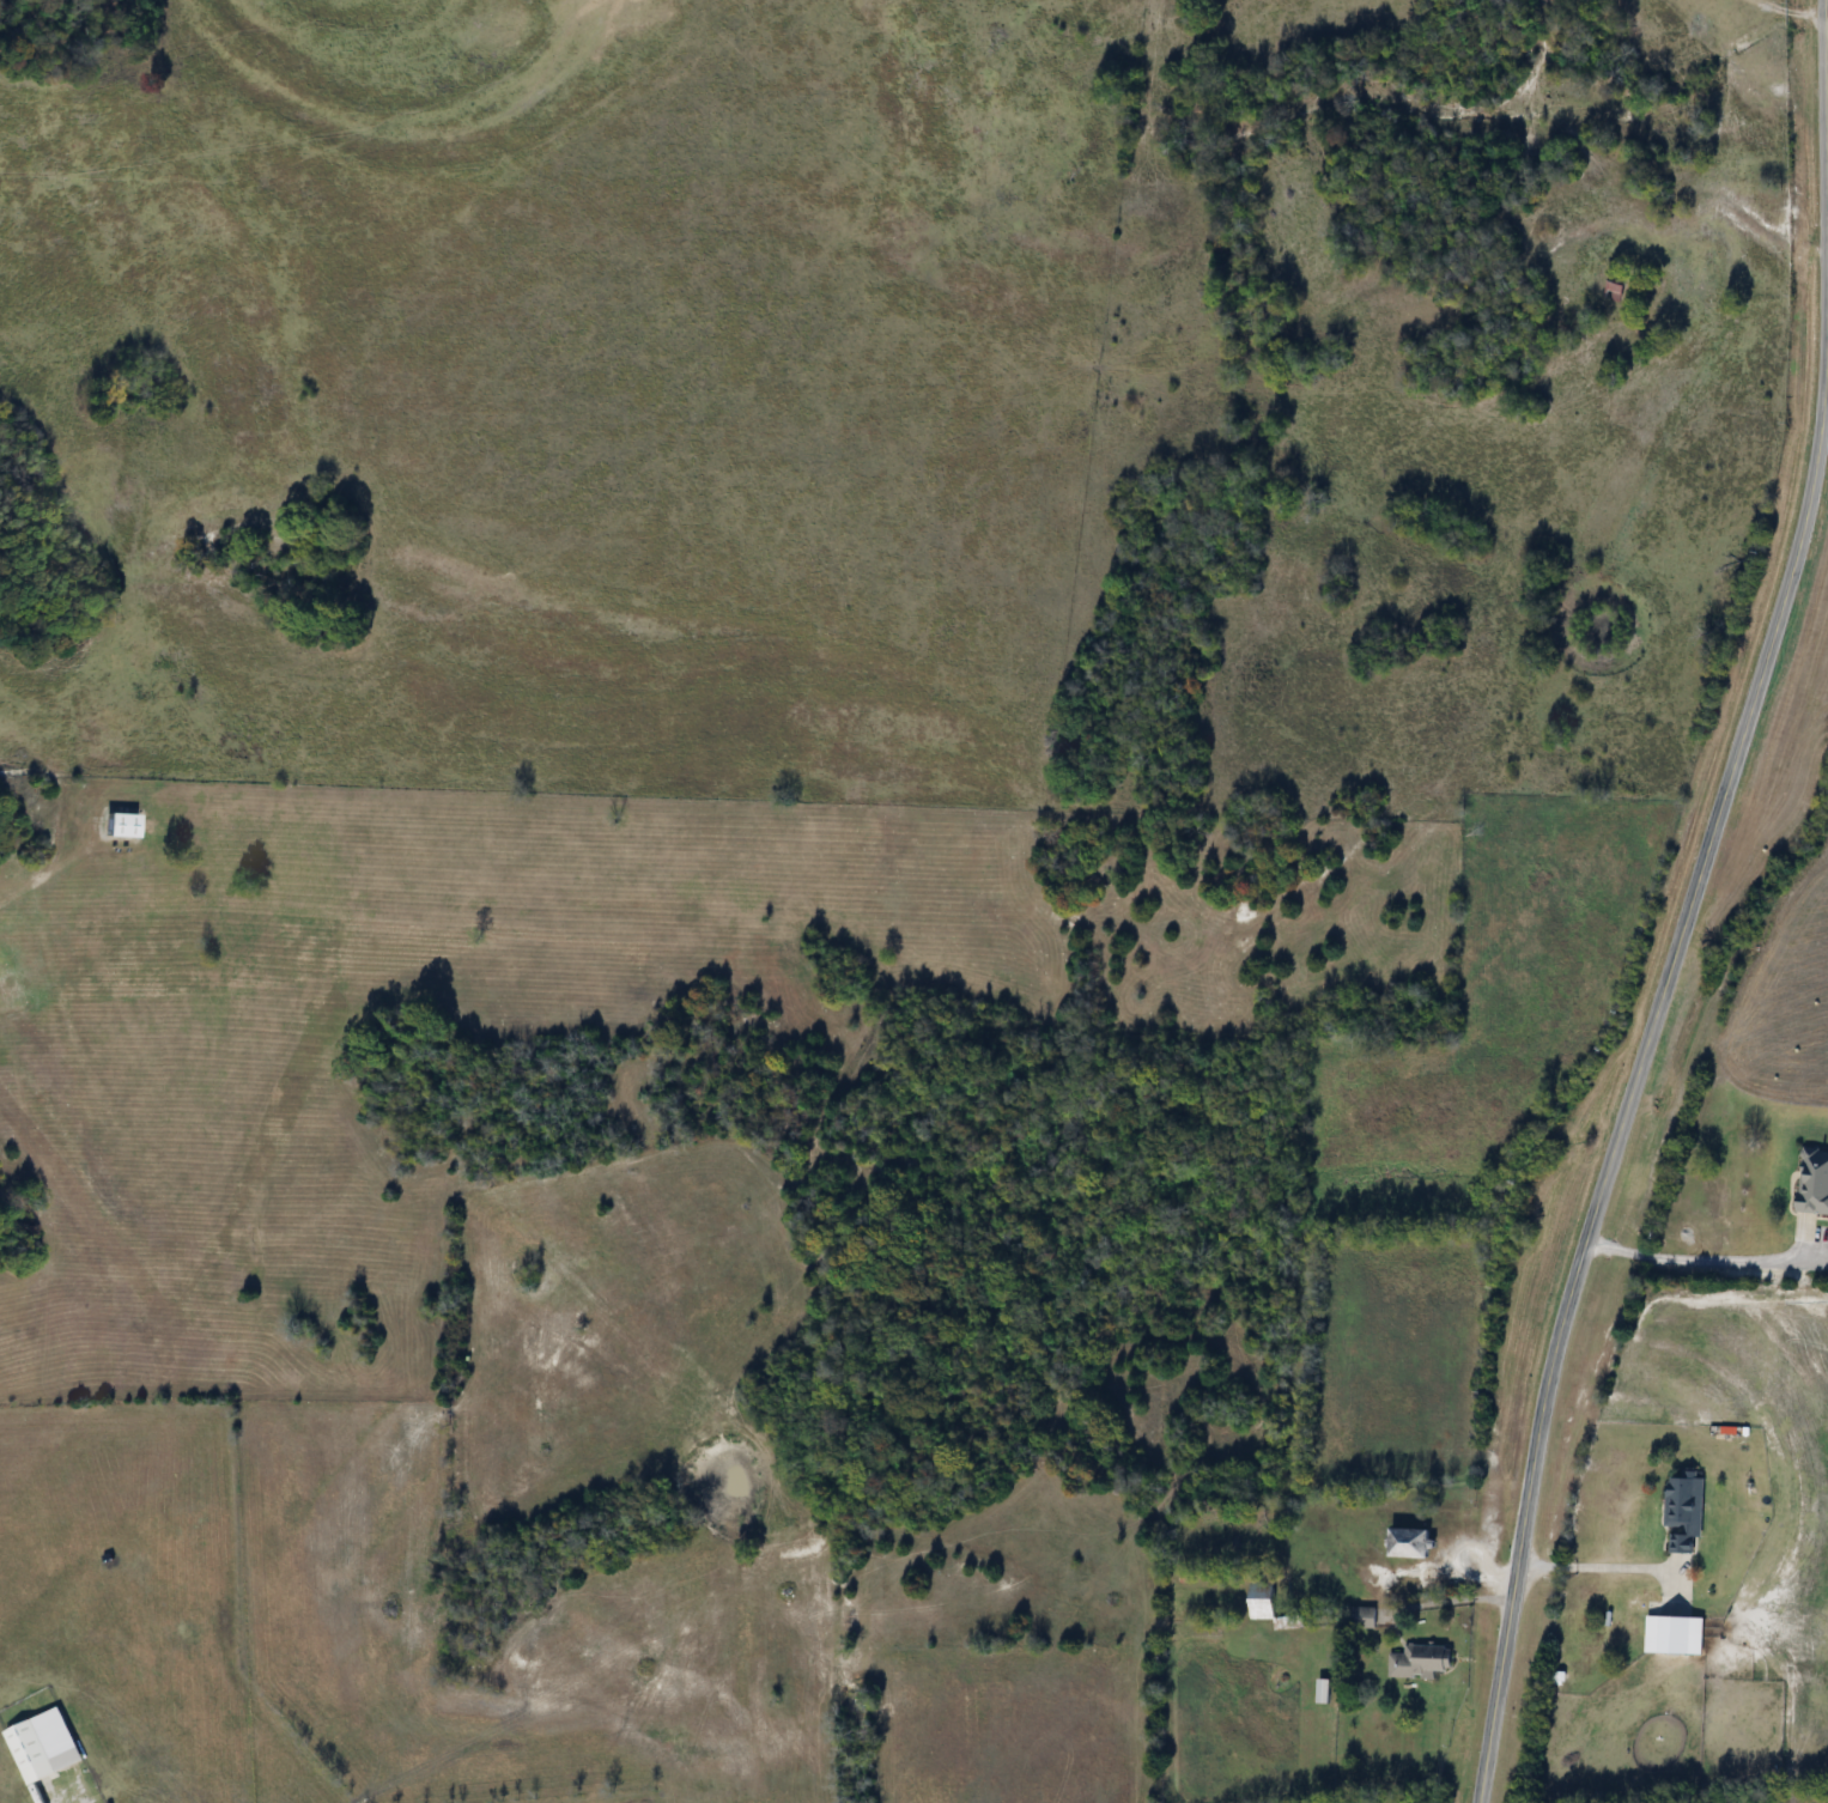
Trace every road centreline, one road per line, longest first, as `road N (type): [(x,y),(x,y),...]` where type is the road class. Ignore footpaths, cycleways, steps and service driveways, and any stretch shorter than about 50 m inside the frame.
road 1 (secondary): [(1827,393),(1809,521),(1554,1361),(1481,1802)]

